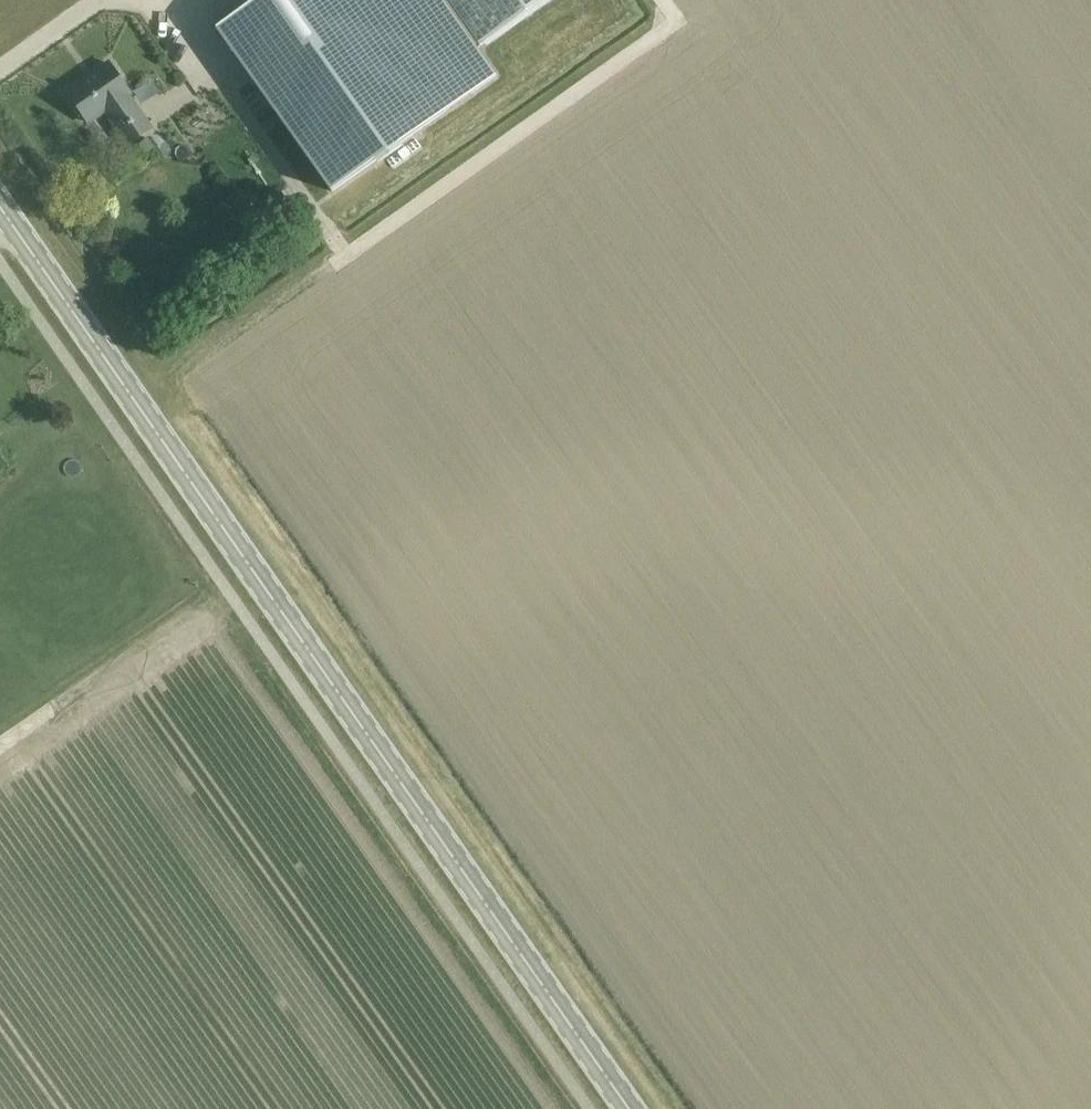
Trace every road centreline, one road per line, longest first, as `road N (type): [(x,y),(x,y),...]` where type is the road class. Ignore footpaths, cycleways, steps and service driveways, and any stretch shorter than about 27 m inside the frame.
road 1 (secondary): [(629,1108),(0,218)]

